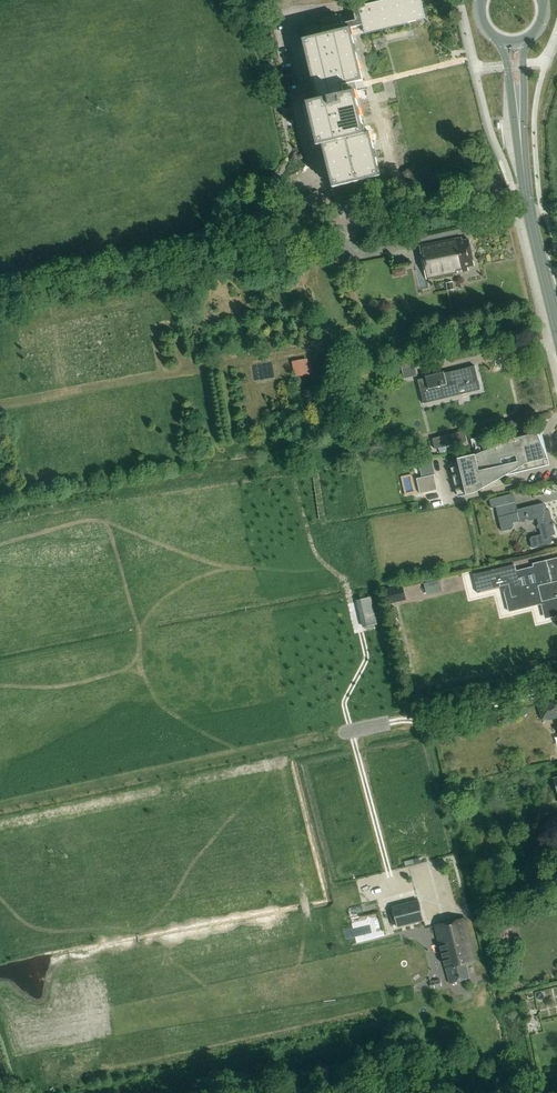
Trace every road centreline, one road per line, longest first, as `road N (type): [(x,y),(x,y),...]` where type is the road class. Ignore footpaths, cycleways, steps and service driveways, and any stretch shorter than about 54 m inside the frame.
road 1 (track): [(426,723),(382,714),(67,777)]
road 2 (track): [(0,297),(304,238)]
road 3 (track): [(304,238),(525,195)]
road 4 (track): [(556,692),(426,723),(440,809)]
road 5 (secondary): [(525,195),(556,328)]

